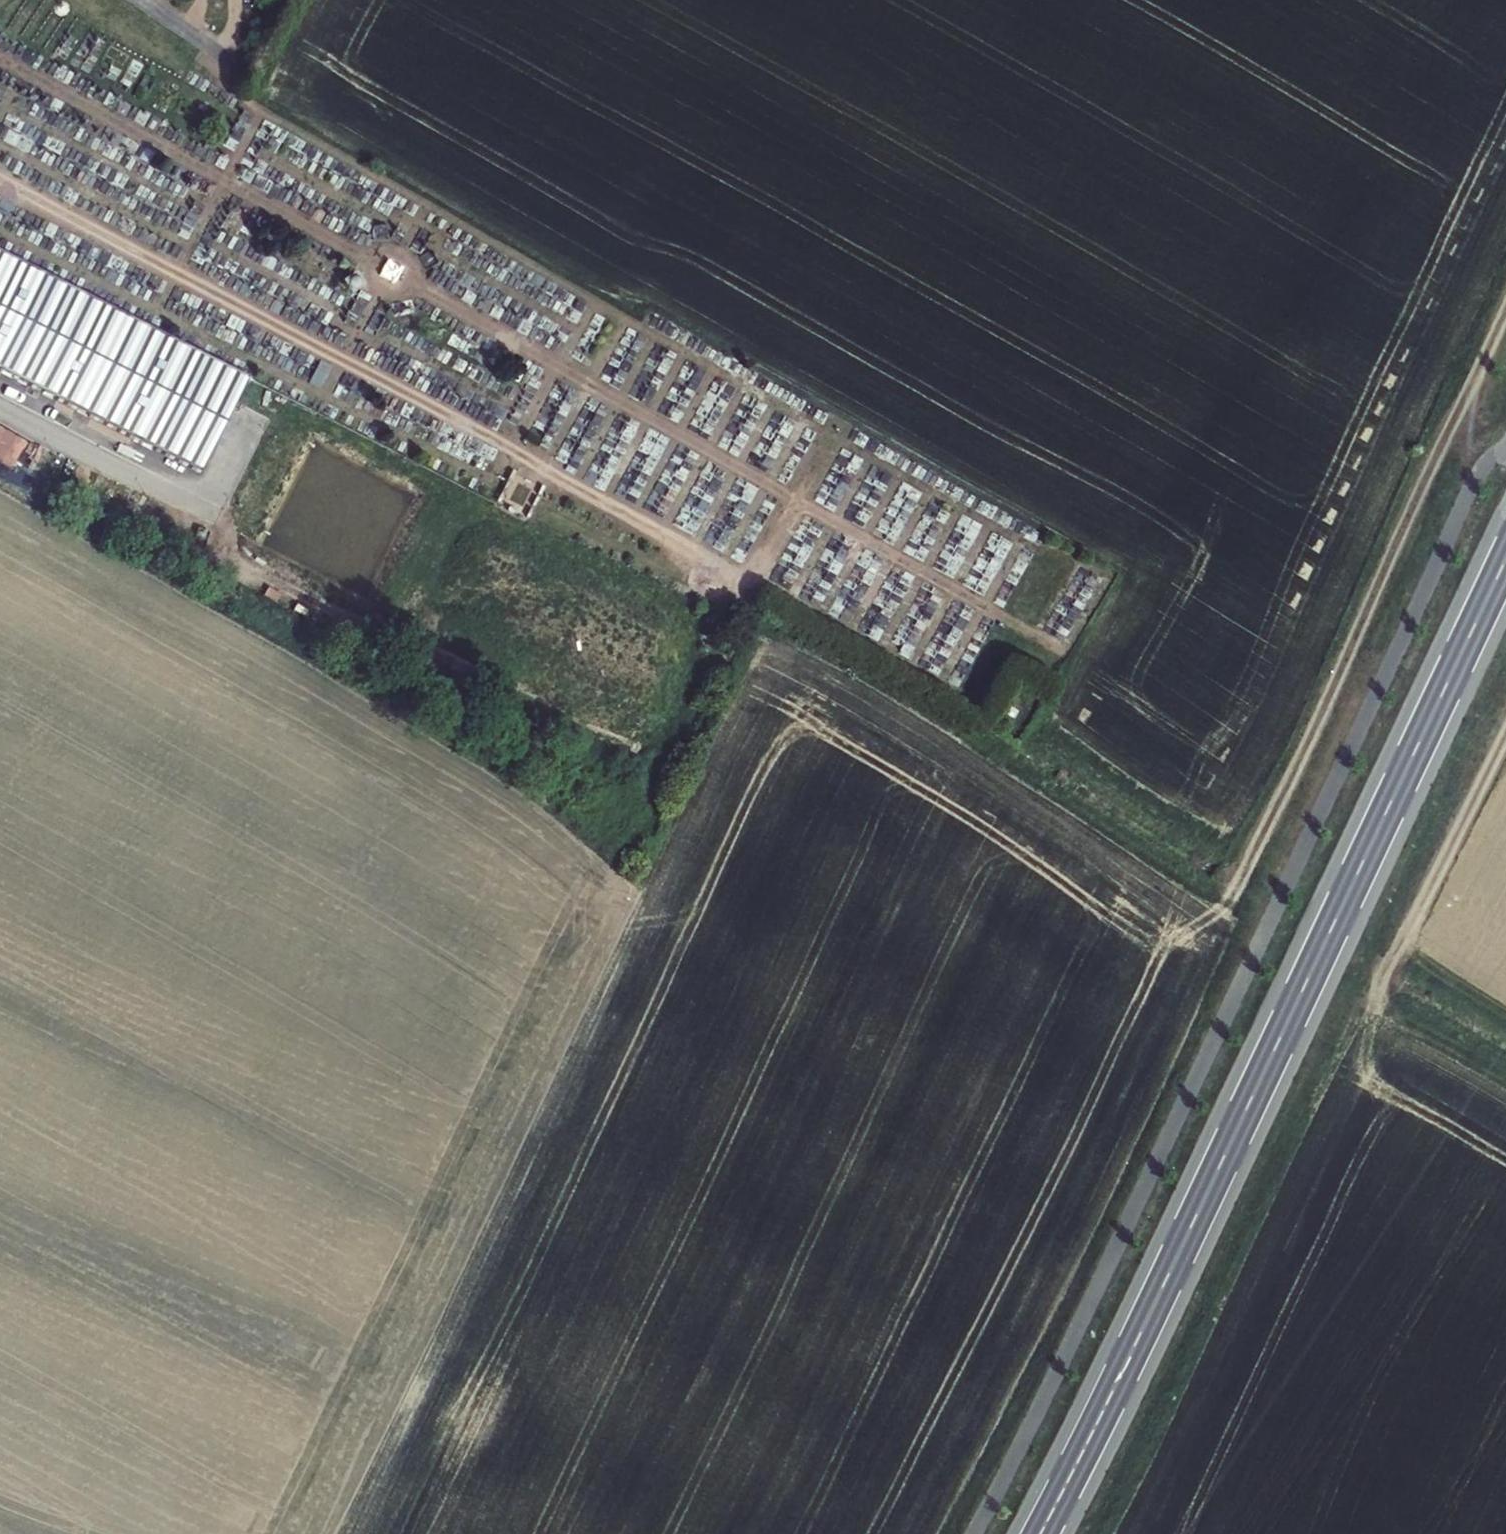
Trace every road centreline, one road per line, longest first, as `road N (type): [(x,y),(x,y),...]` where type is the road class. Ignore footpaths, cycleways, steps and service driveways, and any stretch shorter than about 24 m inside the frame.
road 1 (primary): [(1505,563),(1038,1533)]
road 2 (track): [(1505,734),(1383,980)]
road 3 (track): [(1485,466),(1467,399),(1505,314)]

